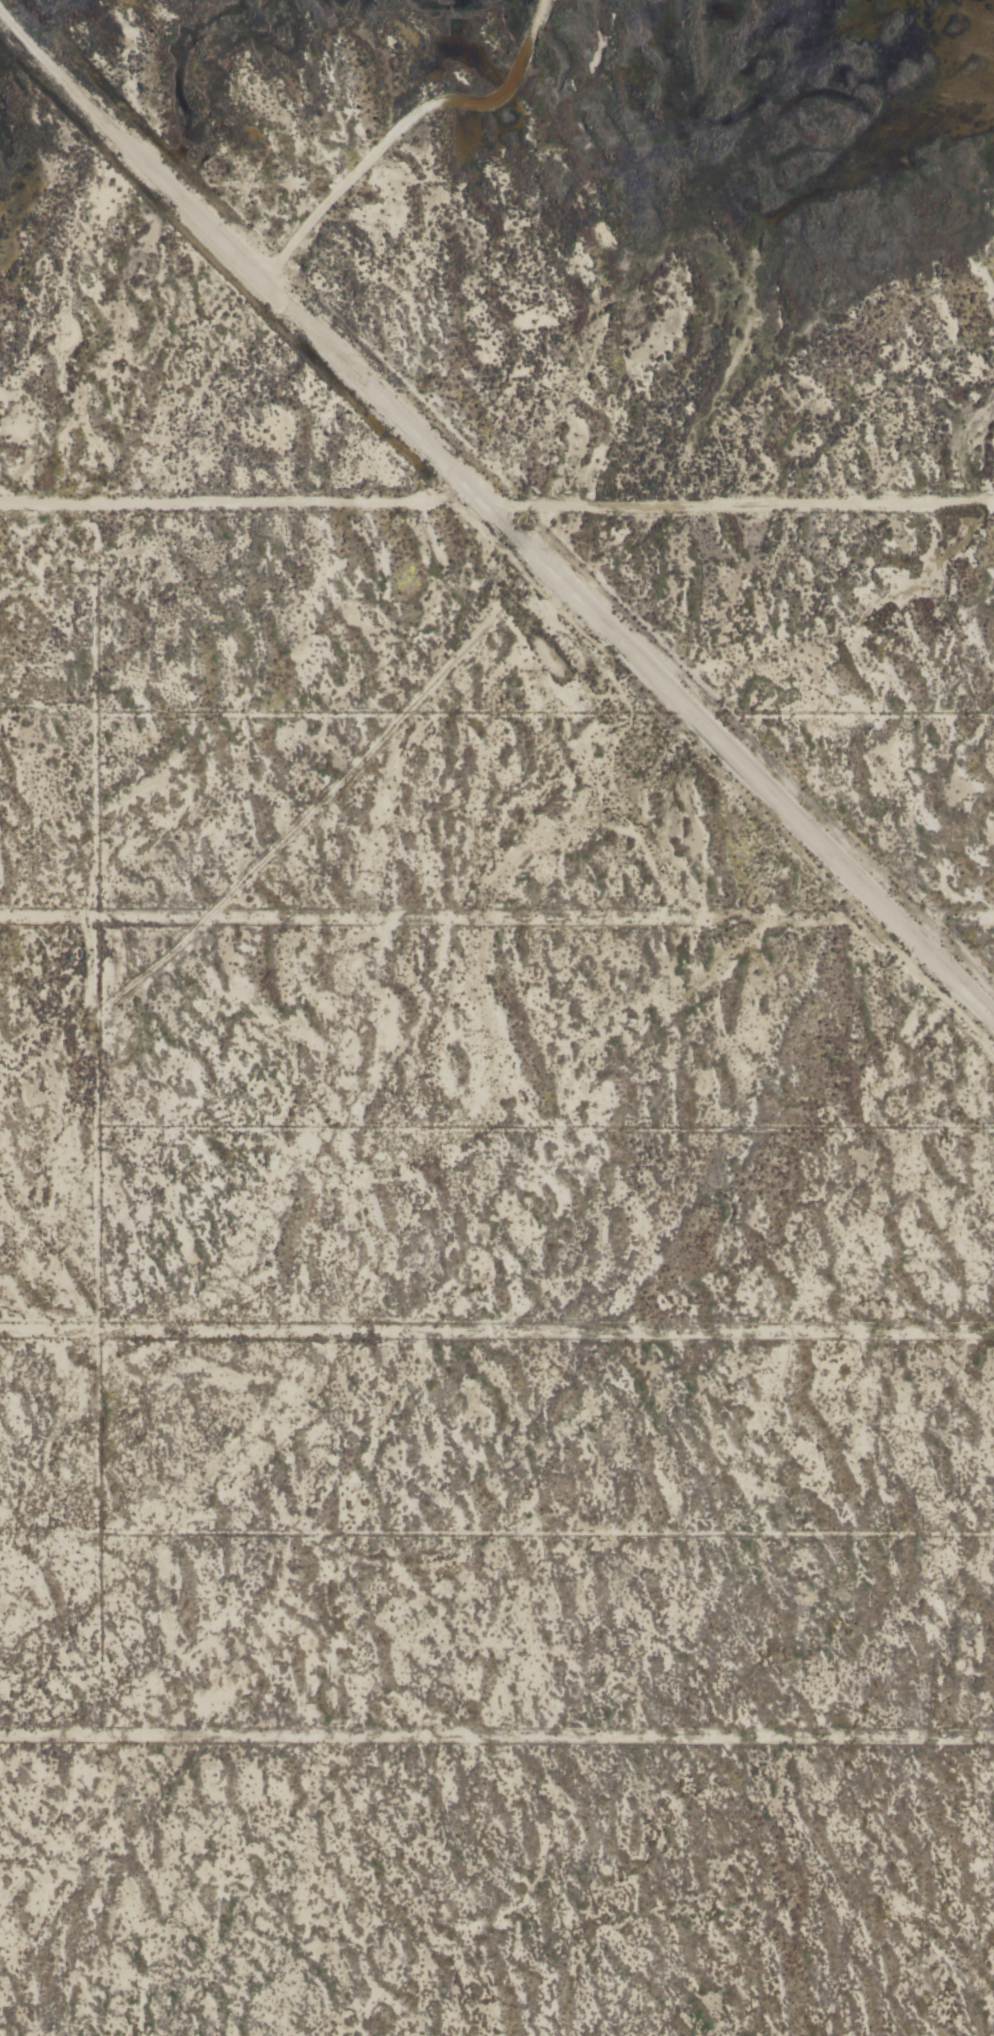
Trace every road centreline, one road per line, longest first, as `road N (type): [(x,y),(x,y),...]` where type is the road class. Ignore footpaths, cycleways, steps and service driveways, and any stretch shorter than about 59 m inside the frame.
road 1 (residential): [(0,15),(993,1021)]

